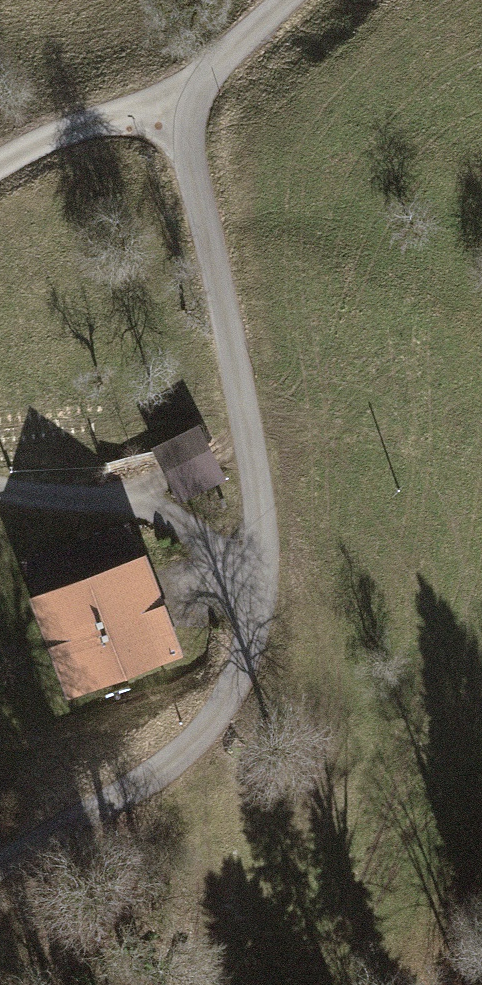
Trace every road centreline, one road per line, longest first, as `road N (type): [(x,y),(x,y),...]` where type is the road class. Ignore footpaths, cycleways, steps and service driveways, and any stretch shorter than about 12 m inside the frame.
road 1 (unclassified): [(0,872),(186,752),(240,669),(260,499),(185,156),(187,102),(215,50),(275,0)]
road 2 (track): [(0,490),(142,506),(256,580)]
road 3 (track): [(187,102),(93,122),(0,165)]

